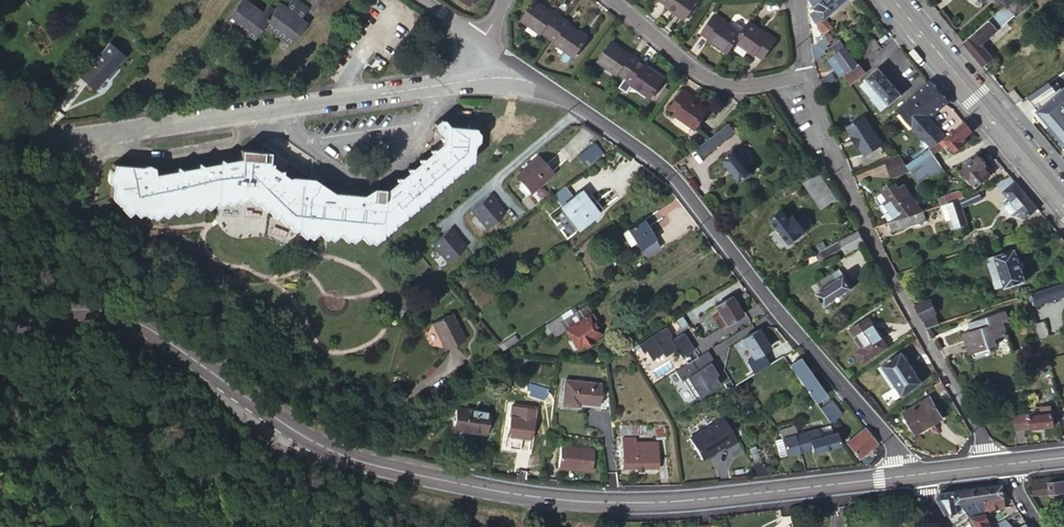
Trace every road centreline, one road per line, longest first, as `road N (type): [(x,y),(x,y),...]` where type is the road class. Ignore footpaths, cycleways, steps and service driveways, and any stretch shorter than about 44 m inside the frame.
road 1 (primary): [(905,476),(667,501),(531,497),(324,448),(154,332),(117,315),(56,312),(0,338)]
road 2 (residential): [(581,108),(670,174),(891,441),(905,476)]
road 3 (residential): [(513,79),(55,140)]
road 4 (residential): [(807,76),(838,170),(997,464)]
road 5 (primary): [(893,0),(1063,201)]
road 6 (residential): [(611,0),(704,78),(737,87),(807,76)]

